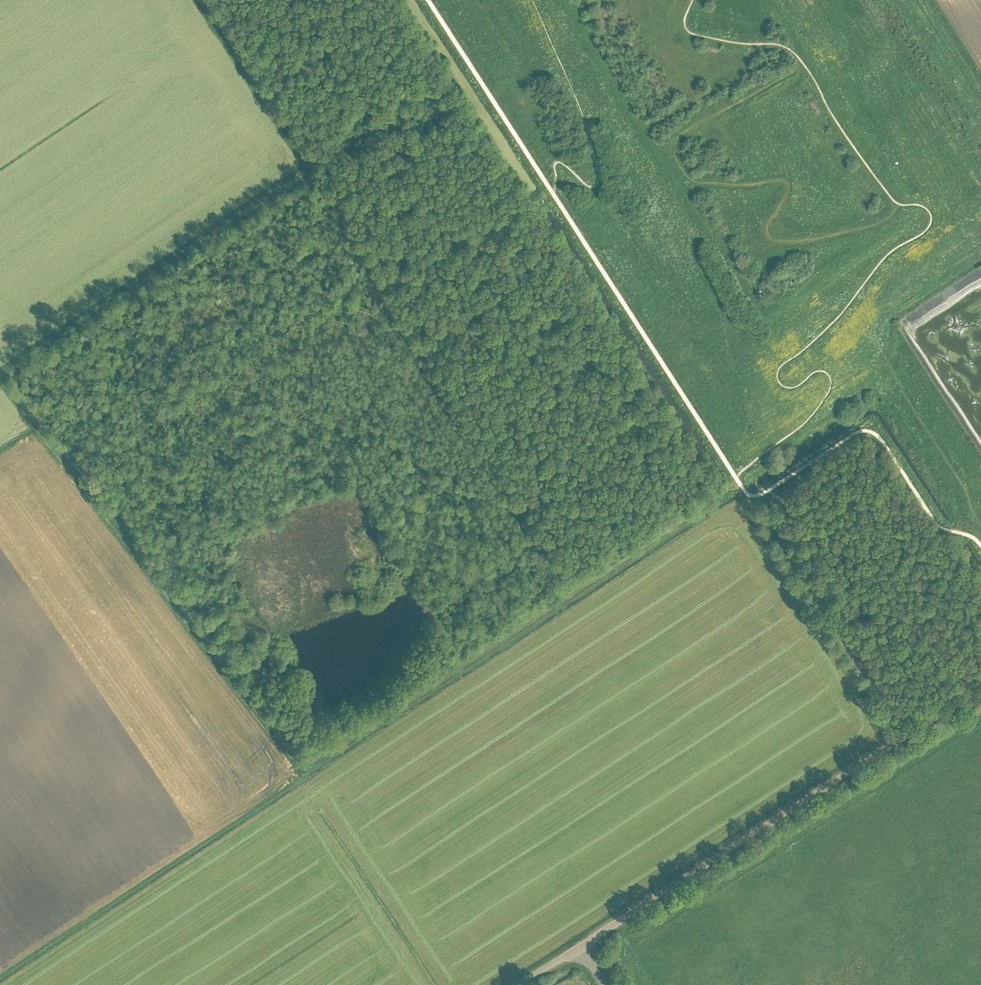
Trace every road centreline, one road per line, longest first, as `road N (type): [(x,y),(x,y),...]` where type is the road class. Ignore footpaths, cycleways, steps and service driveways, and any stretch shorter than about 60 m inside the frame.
road 1 (unclassified): [(582,945),(980,686)]

